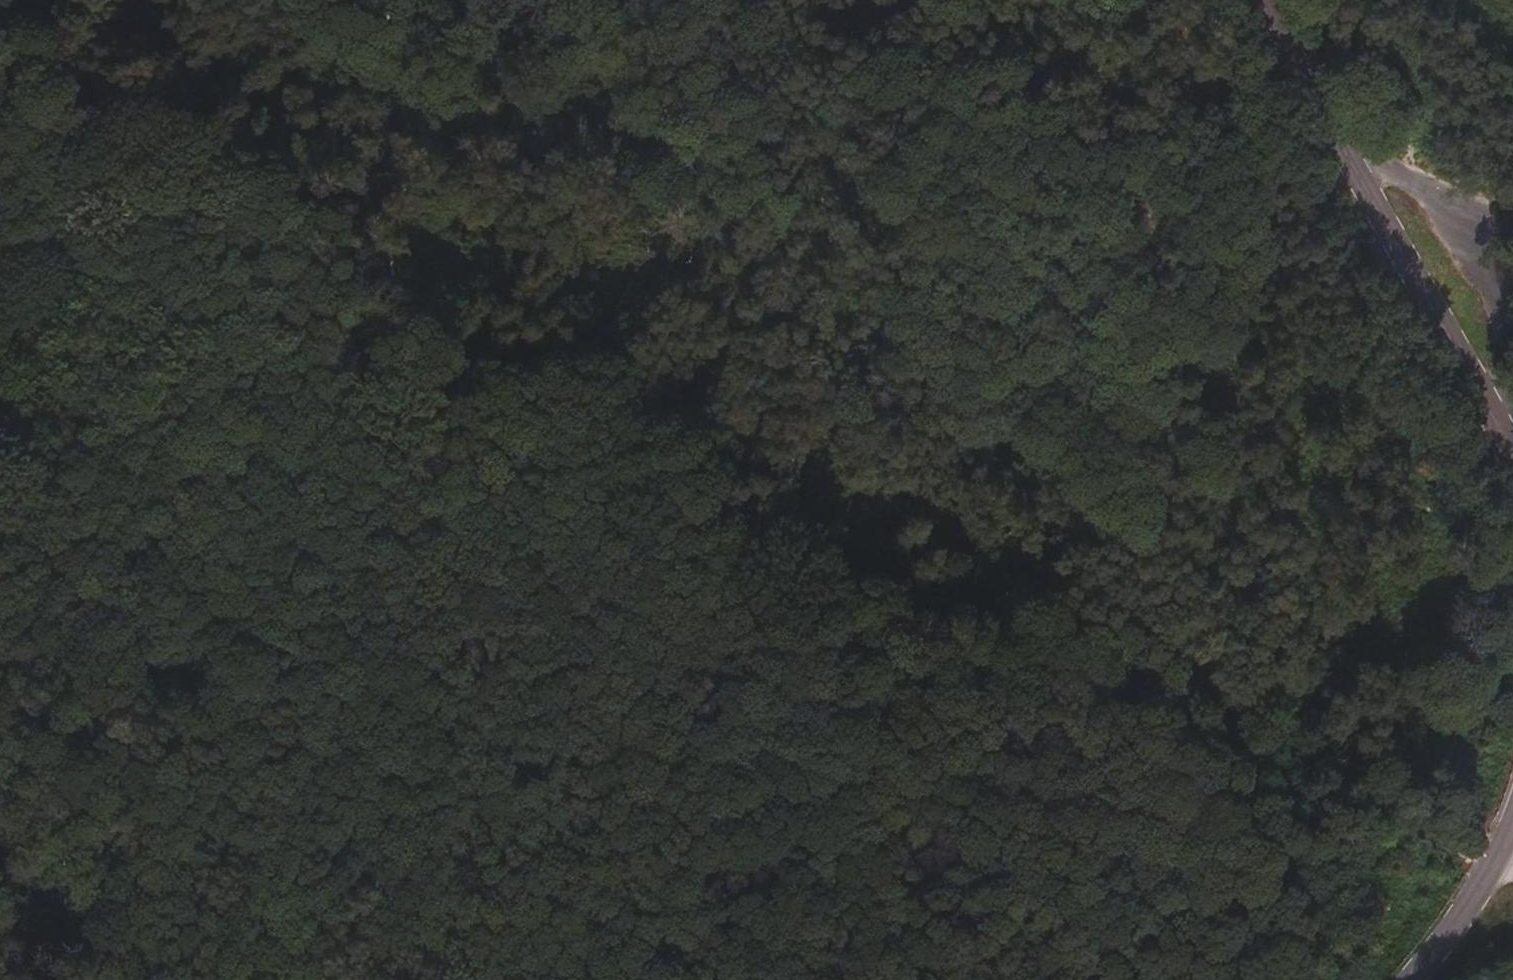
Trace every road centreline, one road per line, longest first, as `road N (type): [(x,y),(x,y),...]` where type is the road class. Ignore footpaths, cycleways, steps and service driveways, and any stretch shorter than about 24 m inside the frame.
road 1 (tertiary): [(1253,0),(1512,466)]
road 2 (tertiary): [(1512,823),(1483,884),(1411,979)]

